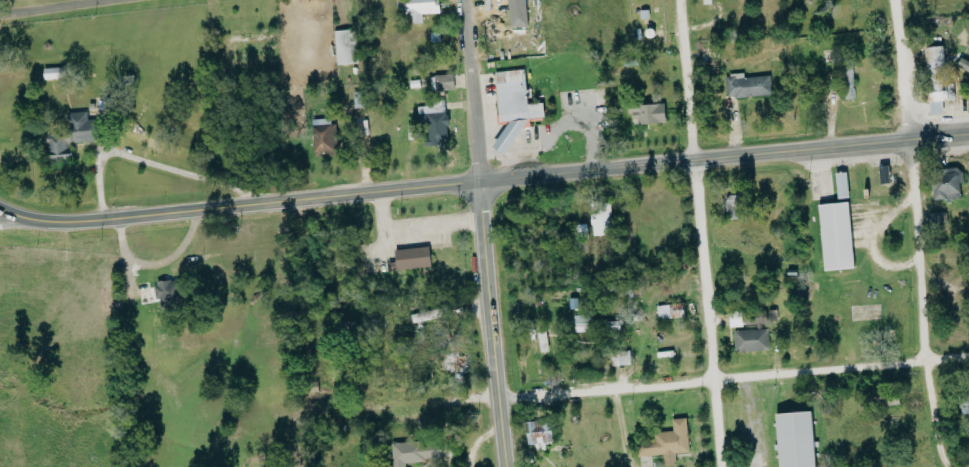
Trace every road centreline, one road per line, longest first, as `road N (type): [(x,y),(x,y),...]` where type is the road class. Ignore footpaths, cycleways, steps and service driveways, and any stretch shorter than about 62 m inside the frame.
road 1 (secondary): [(968,133),(477,183)]
road 2 (secondary): [(477,183),(37,223),(0,209)]
road 3 (residential): [(496,399),(968,354)]
road 4 (residential): [(717,466),(677,0)]
road 5 (secondary): [(477,183),(504,466)]
road 6 (residential): [(920,359),(904,139)]
road 7 (residential): [(477,183),(461,0)]
road 8 (residential): [(904,139),(889,0)]

